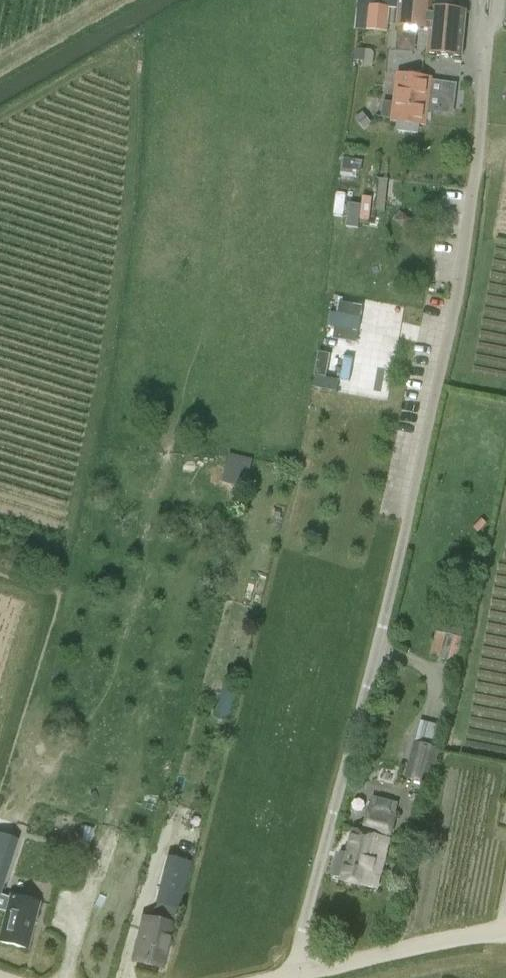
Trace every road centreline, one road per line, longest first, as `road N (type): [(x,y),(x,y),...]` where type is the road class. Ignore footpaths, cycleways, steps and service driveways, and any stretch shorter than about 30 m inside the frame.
road 1 (unclassified): [(303,972),(306,918),(457,293),(487,46)]
road 2 (unclassified): [(303,972),(505,932)]

